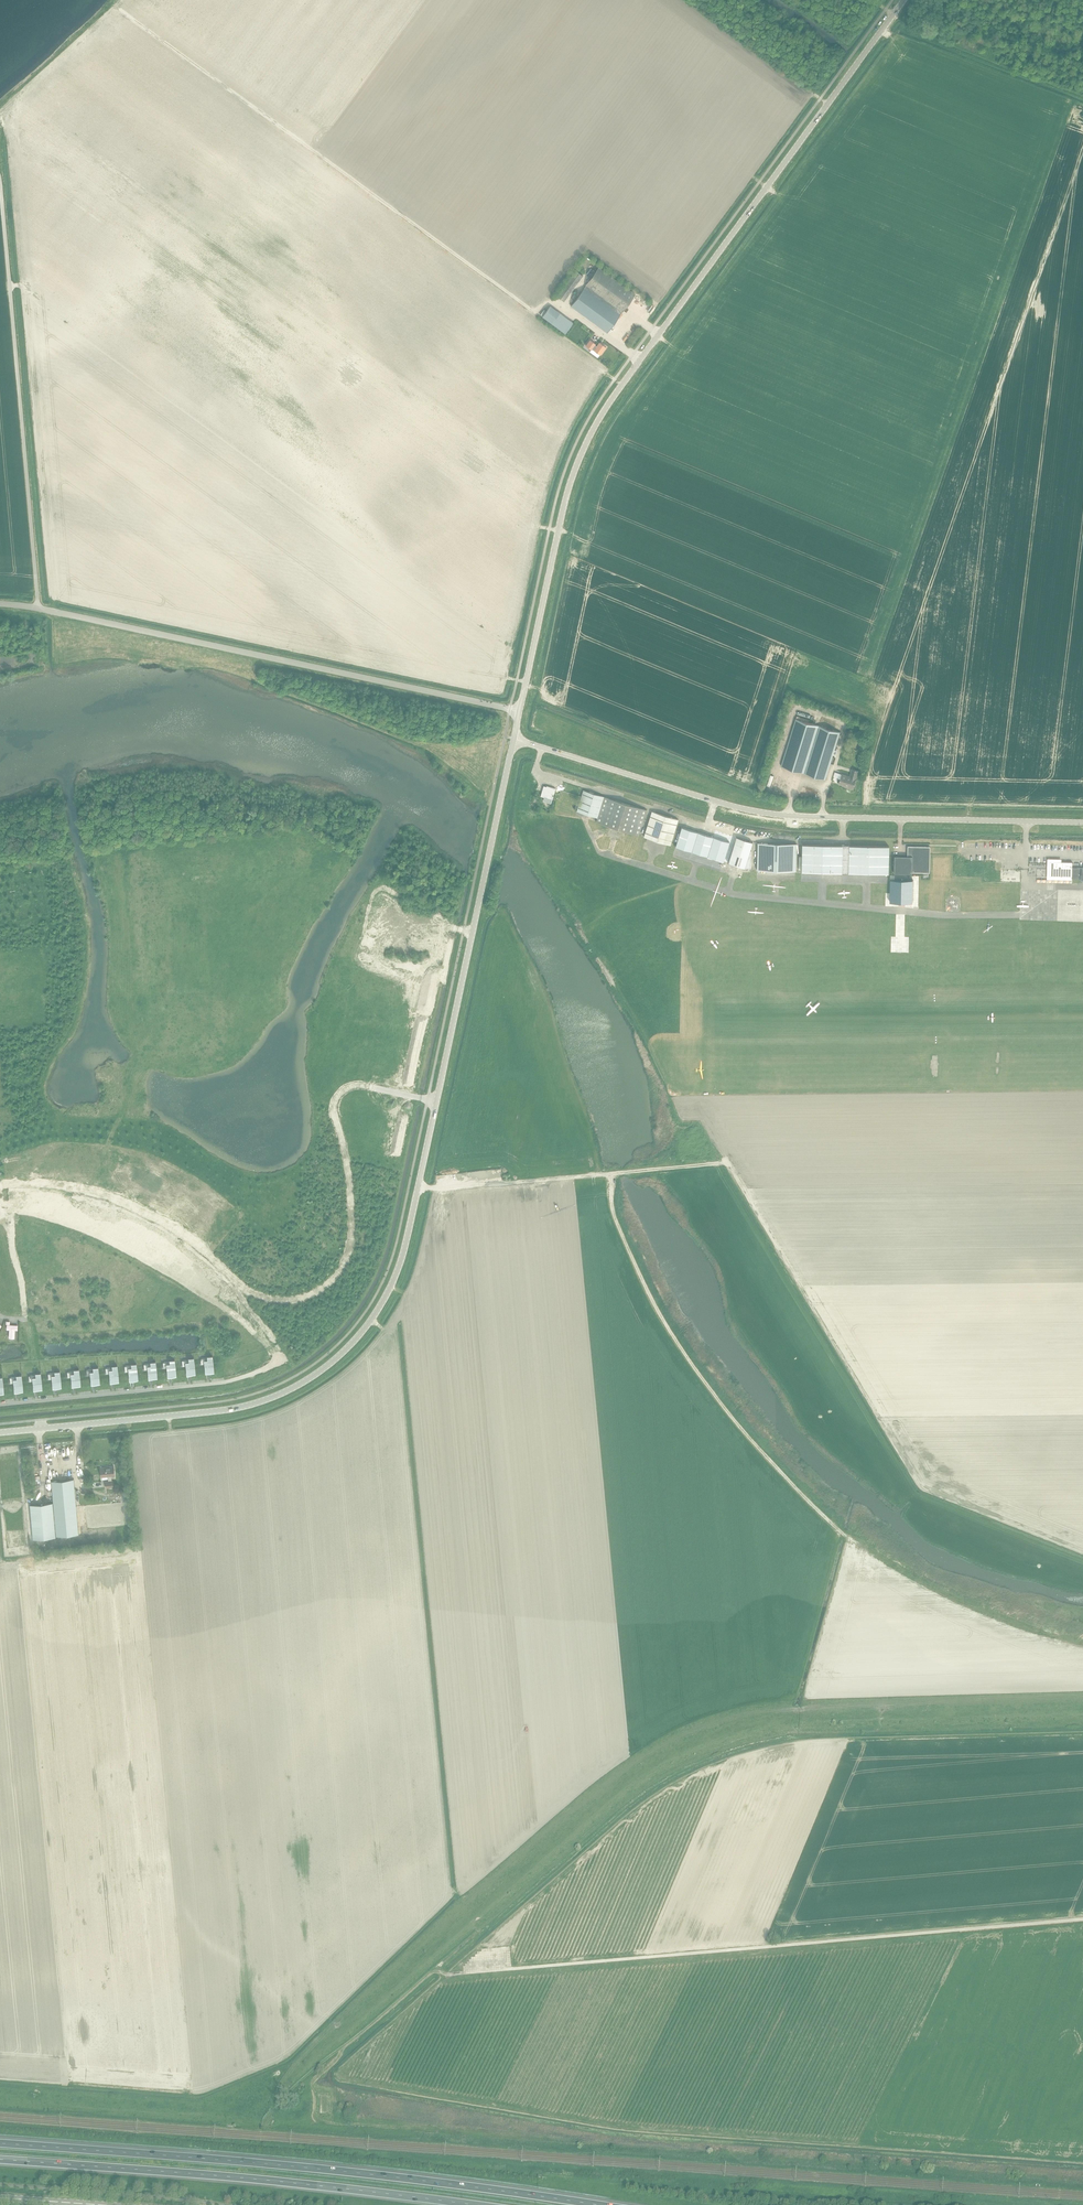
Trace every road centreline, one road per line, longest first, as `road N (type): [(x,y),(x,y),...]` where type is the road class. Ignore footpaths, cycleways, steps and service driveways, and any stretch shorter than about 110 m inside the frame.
road 1 (tertiary): [(0,1433),(252,1404),(310,1378),(365,1328),(404,1253),(514,738)]
road 2 (tertiary): [(519,711),(582,447),(903,0)]
road 3 (unclassified): [(465,1971),(1082,1918)]
road 4 (motorway): [(606,2204),(348,2172),(0,2143)]
road 5 (unclassified): [(1082,822),(766,813),(514,738)]
road 6 (track): [(122,10),(533,311)]
road 7 (unclassified): [(519,711),(37,608)]
road 8 (motorway): [(0,2159),(481,2204)]
road 9 (track): [(610,1173),(616,1221),(676,1339),(749,1436),(845,1535)]
road 10 (residential): [(0,182),(37,608)]

